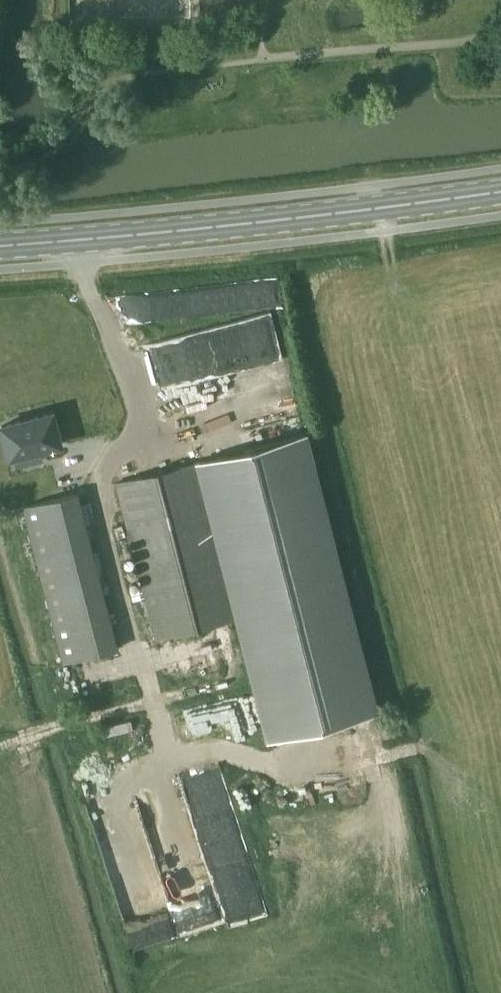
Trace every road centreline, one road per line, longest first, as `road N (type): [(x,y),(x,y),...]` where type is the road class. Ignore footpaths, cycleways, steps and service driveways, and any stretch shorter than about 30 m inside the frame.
road 1 (primary): [(0,247),(500,192)]

